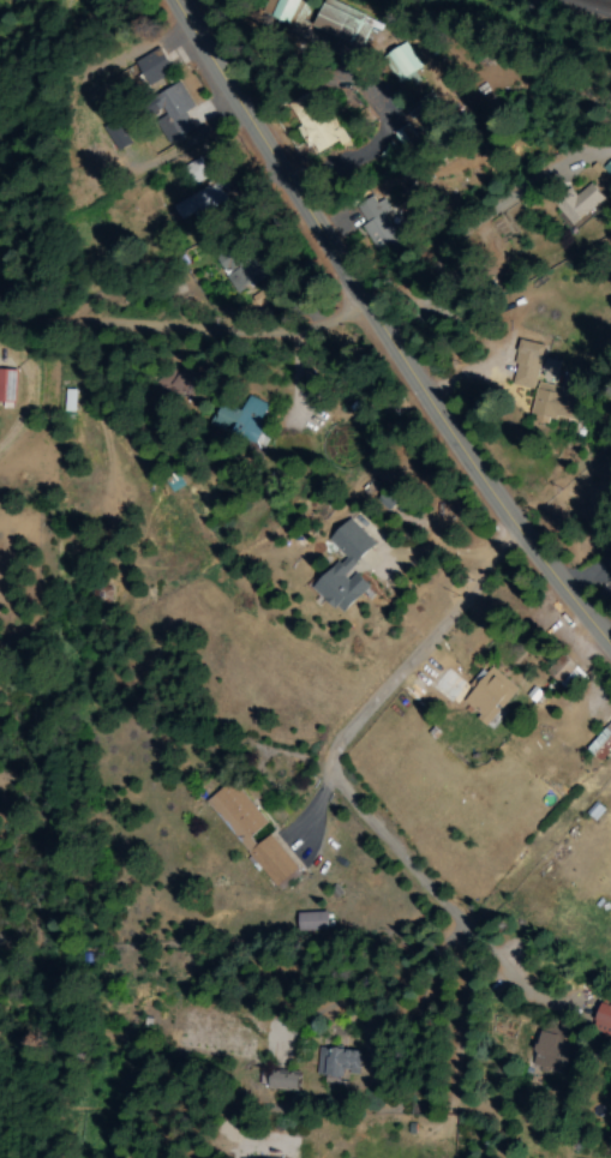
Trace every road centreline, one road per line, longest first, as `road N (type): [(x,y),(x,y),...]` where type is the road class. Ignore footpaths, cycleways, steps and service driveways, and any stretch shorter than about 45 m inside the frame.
road 1 (tertiary): [(610,637),(490,484),(182,0)]
road 2 (residential): [(547,560),(467,602),(342,763),(382,838),(497,952),(545,980)]
road 3 (residential): [(394,332),(0,318)]
road 4 (residential): [(457,911),(450,1140)]

